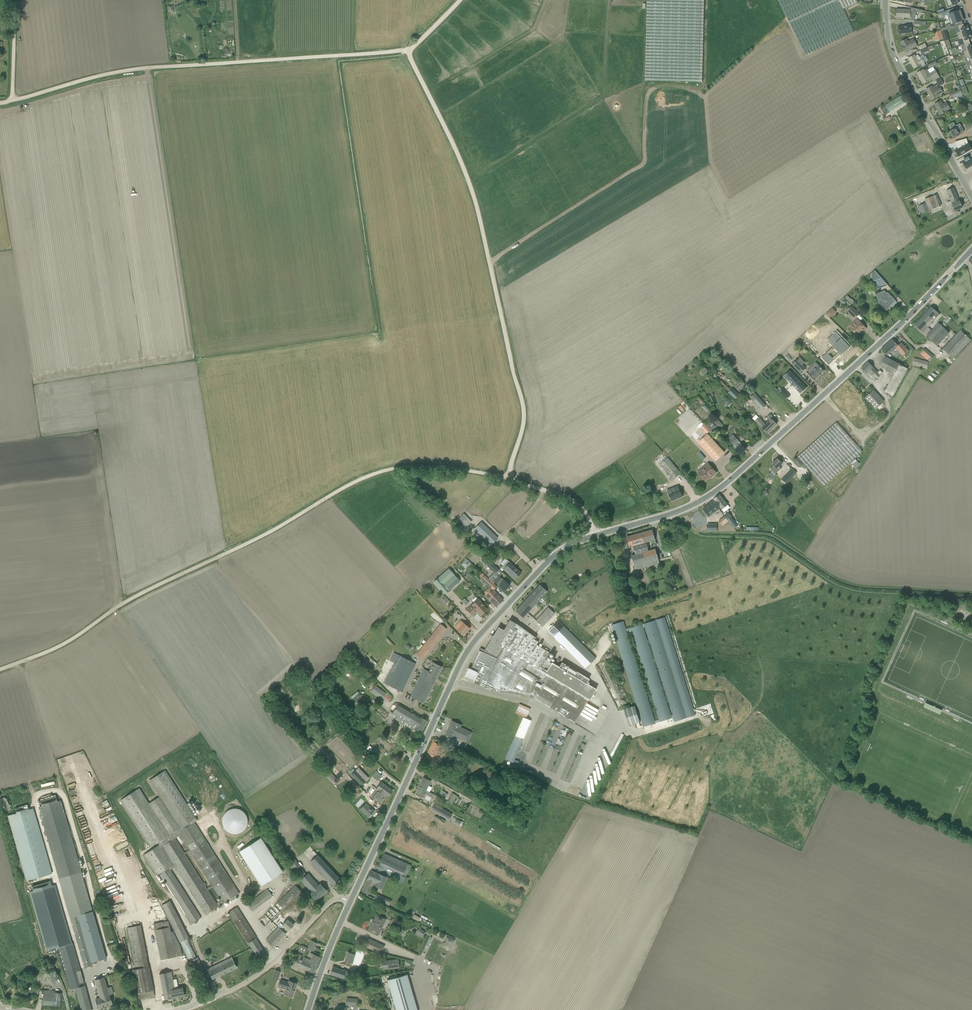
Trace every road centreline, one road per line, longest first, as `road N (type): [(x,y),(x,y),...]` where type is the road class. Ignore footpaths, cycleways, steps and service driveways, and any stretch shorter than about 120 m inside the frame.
road 1 (tertiary): [(350,902),(464,657),(544,565),(580,540),(672,514),(719,489),(971,250)]
road 2 (track): [(509,480),(420,467),(386,471),(123,604),(56,649),(0,671)]
road 3 (track): [(409,52),(476,195),(526,408),(509,480)]
road 4 (track): [(12,101),(133,70),(409,52)]
road 5 (unclassified): [(176,1009),(243,984),(330,903),(350,902)]
road 6 (residential): [(962,179),(896,62),(886,0)]

